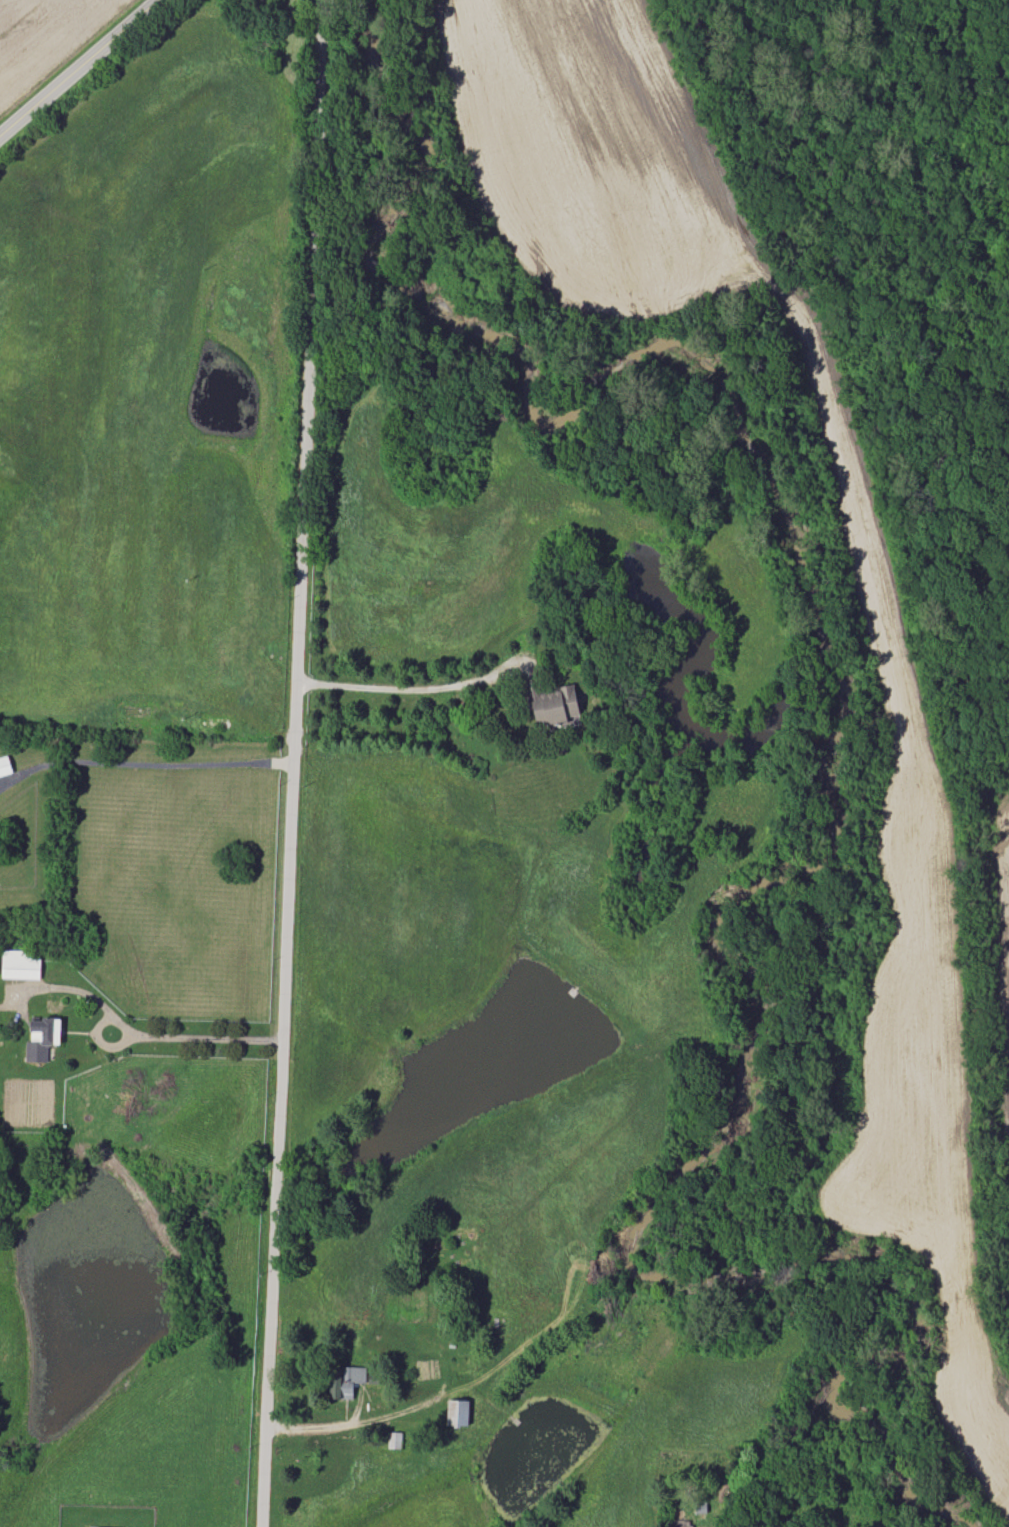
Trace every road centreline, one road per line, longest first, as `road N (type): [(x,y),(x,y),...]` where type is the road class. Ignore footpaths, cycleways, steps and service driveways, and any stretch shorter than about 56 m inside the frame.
road 1 (residential): [(326,0),(259,1526)]
road 2 (residential): [(0,131),(153,0)]

